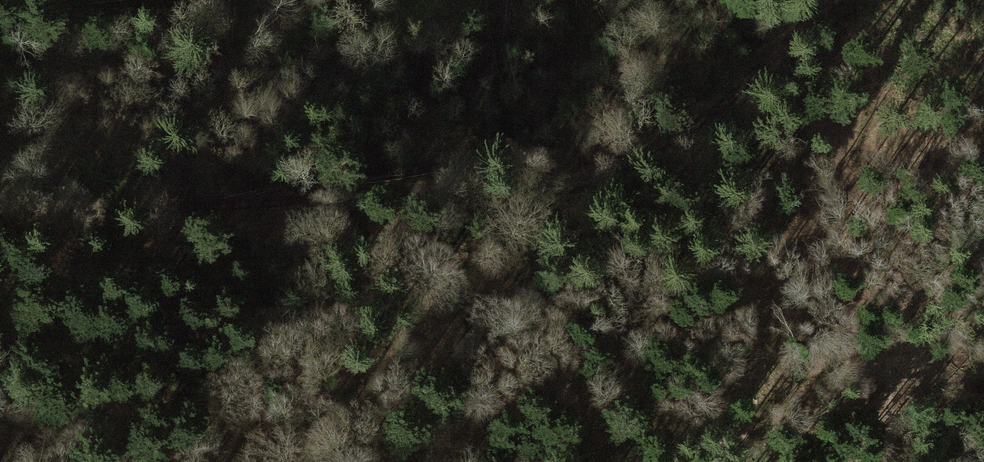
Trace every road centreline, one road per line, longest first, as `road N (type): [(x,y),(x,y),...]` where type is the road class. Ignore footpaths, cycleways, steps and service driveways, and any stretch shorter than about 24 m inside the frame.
road 1 (track): [(0,214),(576,183),(699,124),(835,0)]
road 2 (track): [(876,0),(805,157),(764,213),(706,265),(530,388),(405,461)]

